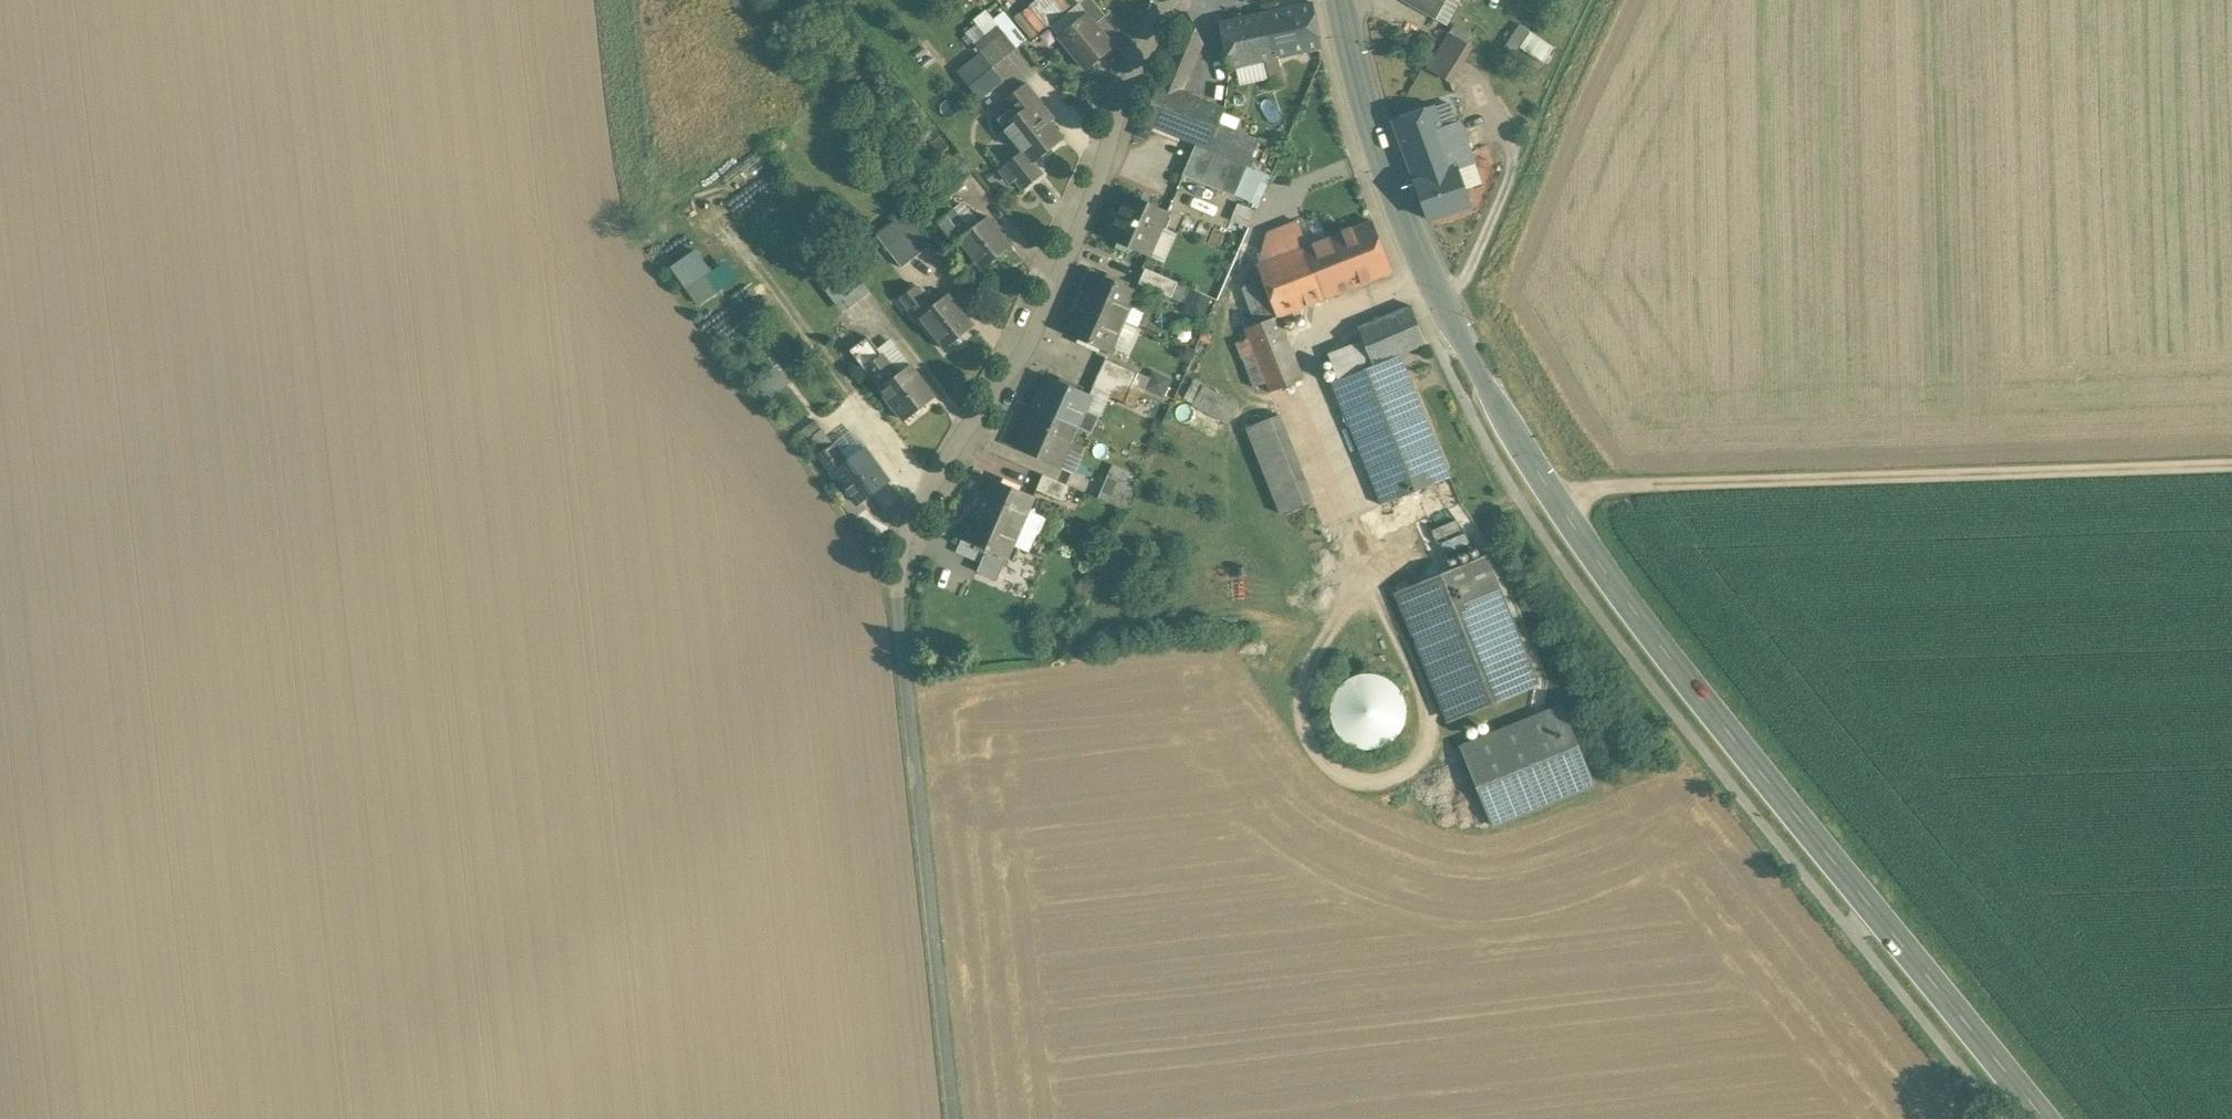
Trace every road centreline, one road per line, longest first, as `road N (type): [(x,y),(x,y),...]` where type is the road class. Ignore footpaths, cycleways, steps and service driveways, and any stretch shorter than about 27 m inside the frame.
road 1 (secondary): [(2049,1118),(1527,451),(1475,367),(1417,244),(1388,172),(1341,0)]
road 2 (track): [(1553,490),(2231,460)]
road 3 (residential): [(1165,0),(1024,350),(906,537),(896,603)]
road 4 (track): [(896,603),(954,1118)]

